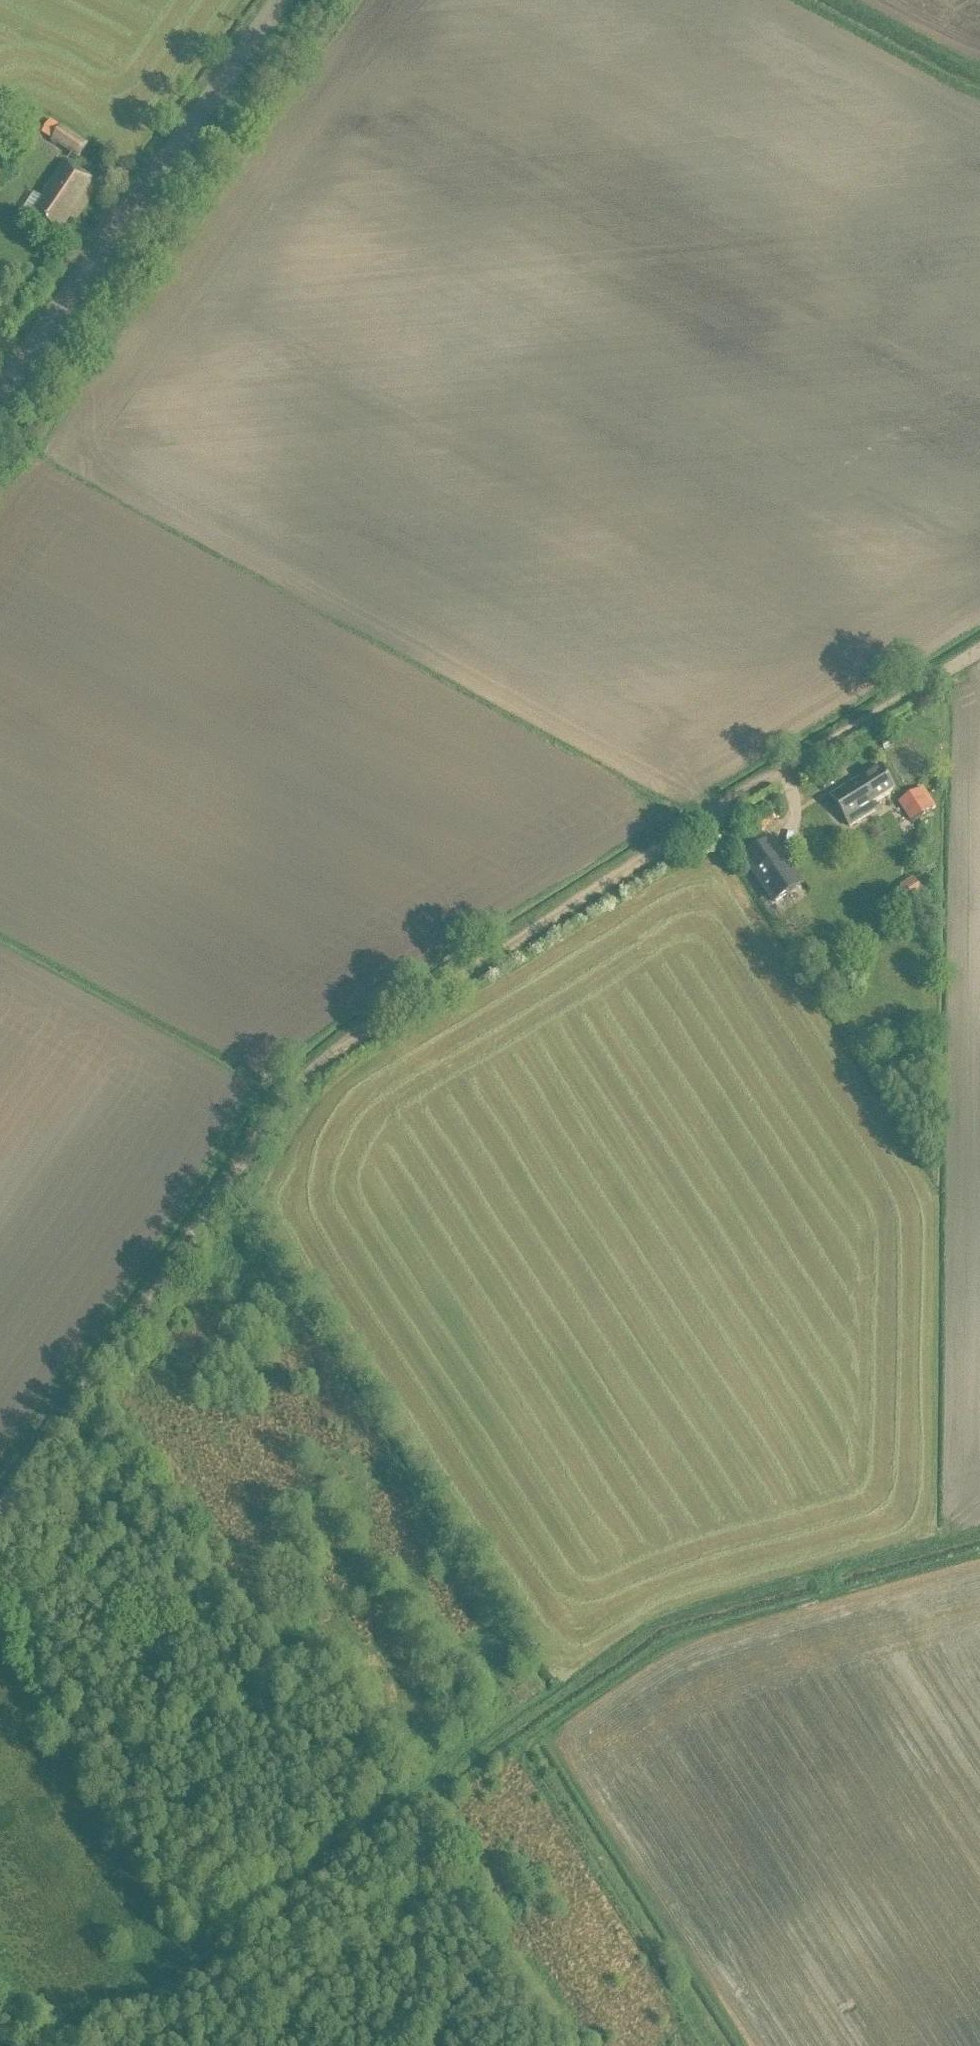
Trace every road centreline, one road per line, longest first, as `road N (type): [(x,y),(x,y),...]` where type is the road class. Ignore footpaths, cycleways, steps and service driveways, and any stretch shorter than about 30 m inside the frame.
road 1 (track): [(0,1513),(285,1103),(344,1049),(979,654)]
road 2 (unclassified): [(0,398),(279,0)]

